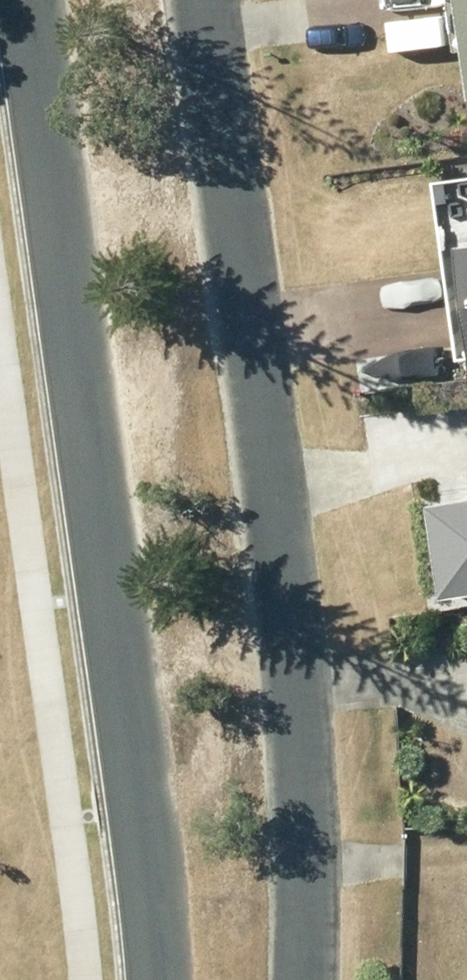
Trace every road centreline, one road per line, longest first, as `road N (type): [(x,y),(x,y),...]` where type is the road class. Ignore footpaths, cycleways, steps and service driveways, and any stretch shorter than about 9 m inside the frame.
road 1 (residential): [(219,0),(309,665),(318,947),(313,979)]
road 2 (residential): [(162,979),(133,599),(58,0)]

